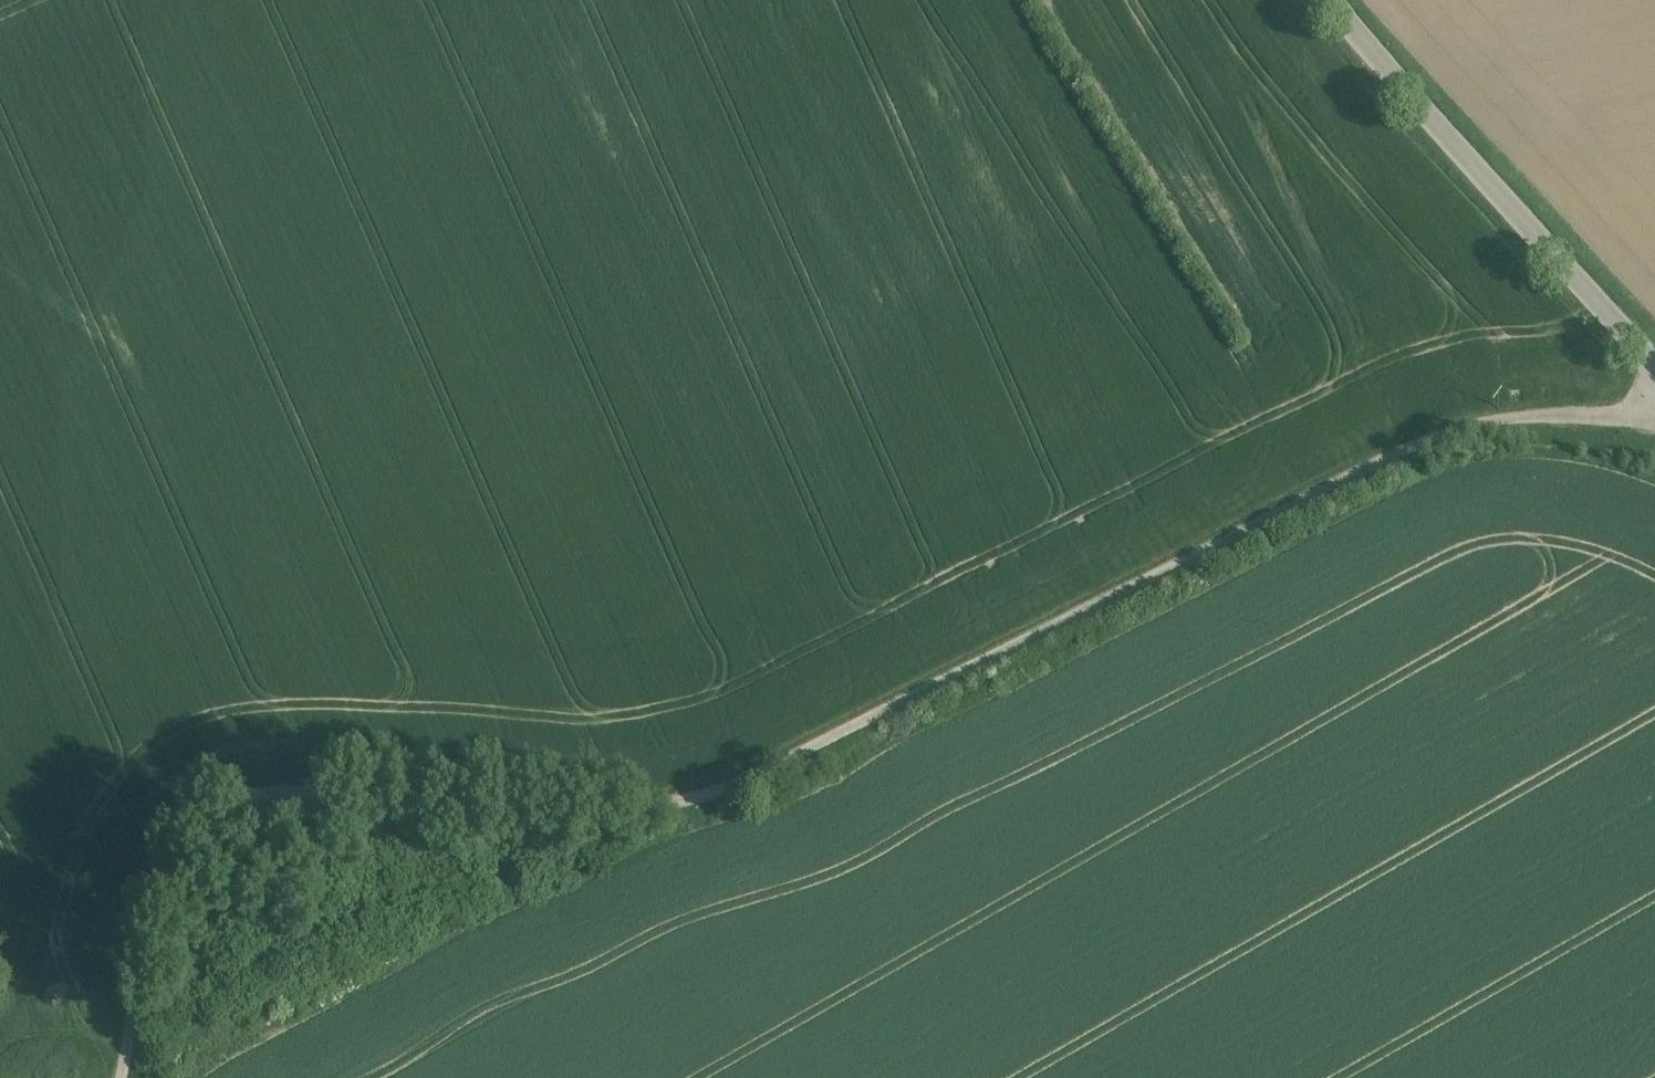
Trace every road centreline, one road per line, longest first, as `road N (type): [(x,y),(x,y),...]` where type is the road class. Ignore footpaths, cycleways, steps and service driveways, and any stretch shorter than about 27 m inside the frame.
road 1 (track): [(118,1077),(156,890),(201,816),(277,792),(636,813),(752,784),(1420,444),(1495,422),(1642,414),(1654,406)]
road 2 (tertiary): [(1654,364),(1330,0)]

